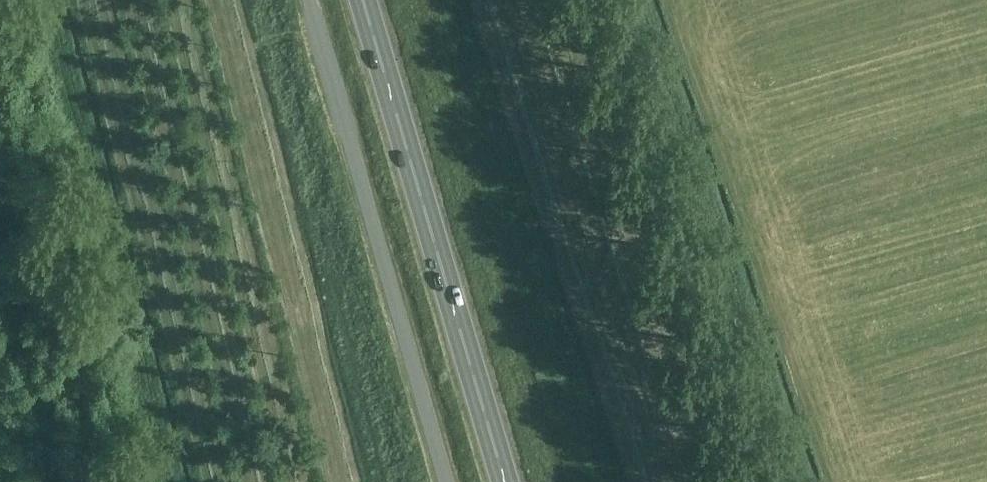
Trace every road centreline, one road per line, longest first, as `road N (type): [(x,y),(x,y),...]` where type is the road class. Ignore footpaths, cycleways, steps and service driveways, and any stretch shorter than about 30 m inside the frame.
road 1 (trunk): [(503,481),(362,0)]
road 2 (unclassified): [(447,481),(311,0)]

